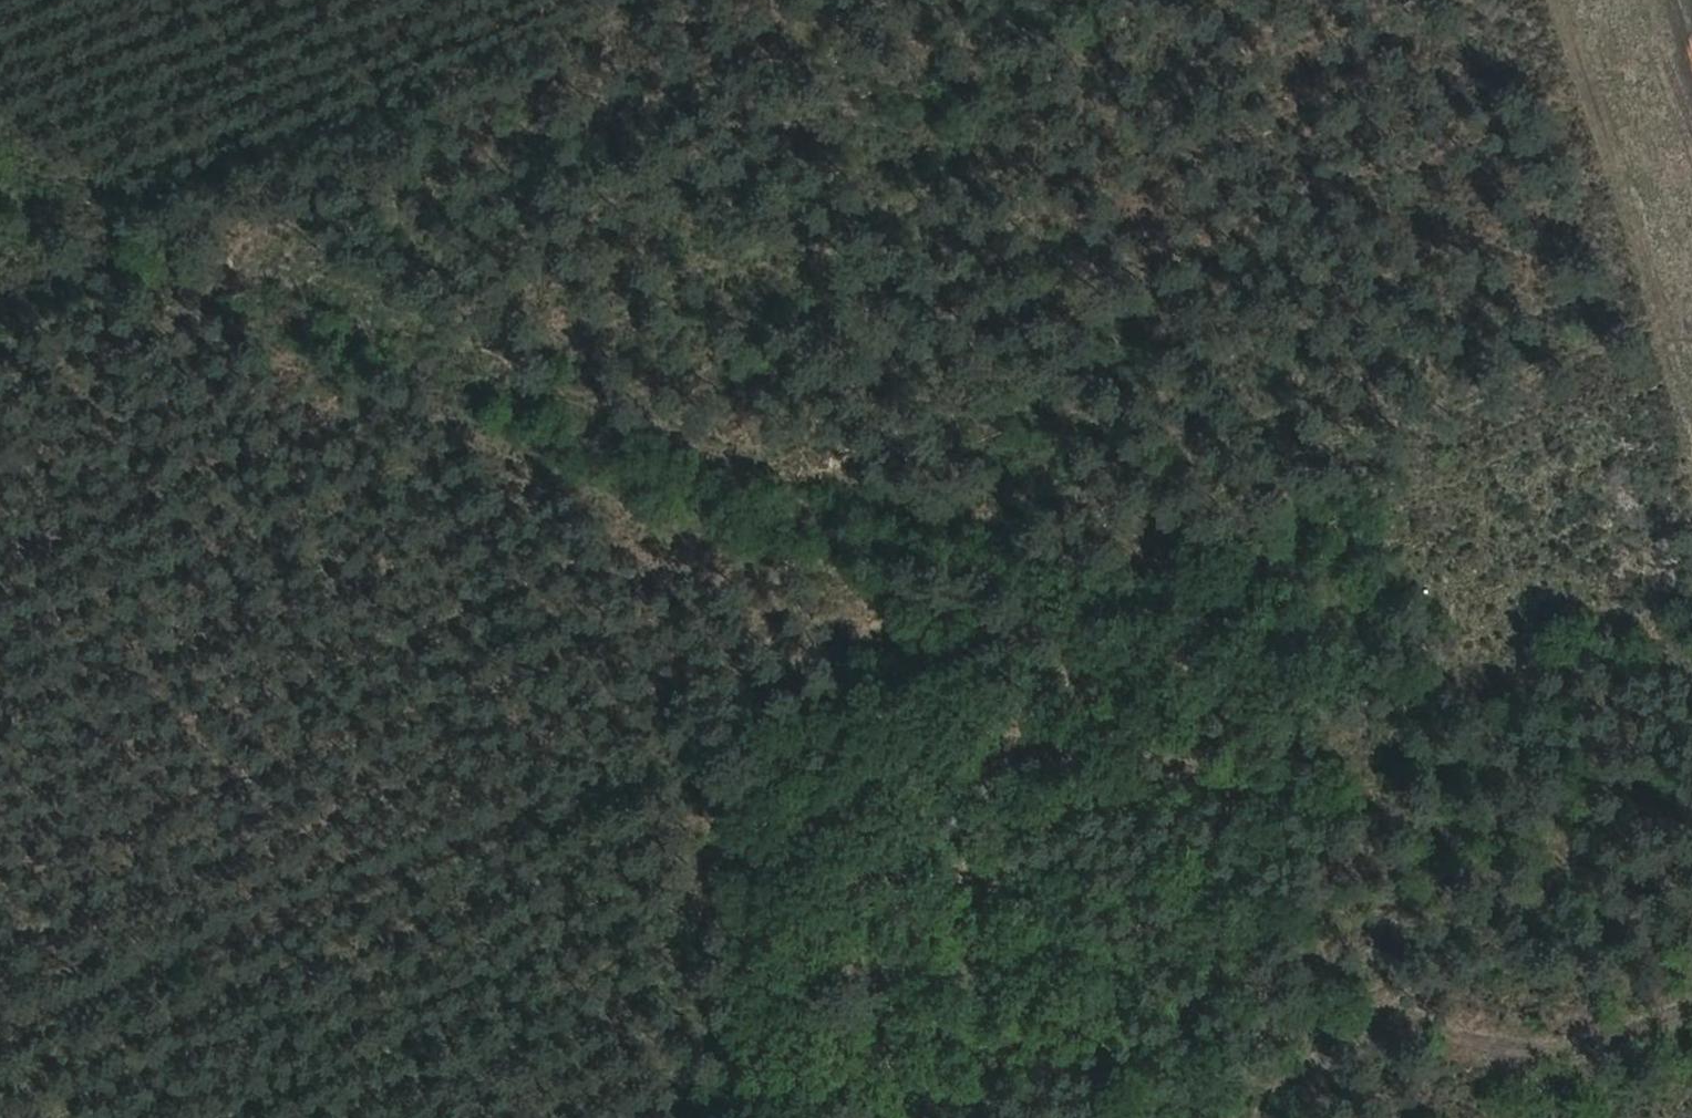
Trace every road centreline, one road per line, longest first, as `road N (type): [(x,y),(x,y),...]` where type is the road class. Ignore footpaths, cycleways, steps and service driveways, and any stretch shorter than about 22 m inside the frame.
road 1 (track): [(1653,0),(1691,119)]

